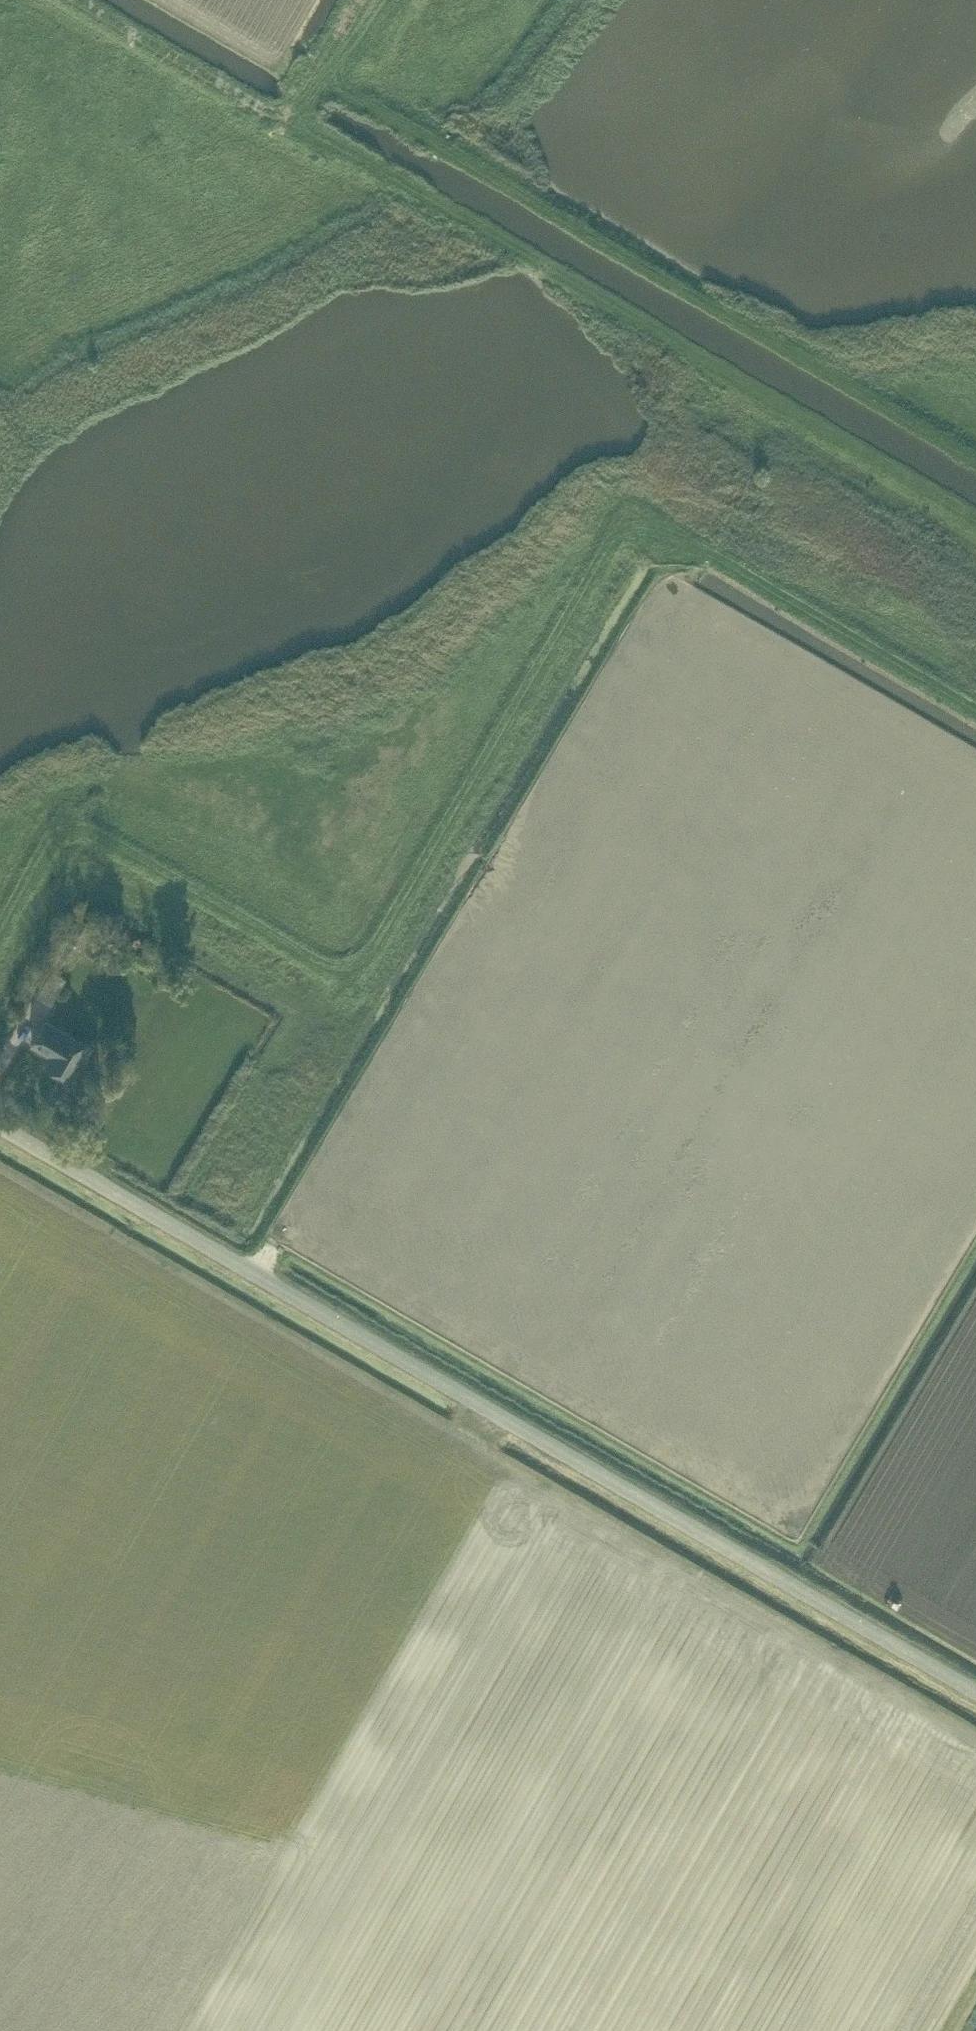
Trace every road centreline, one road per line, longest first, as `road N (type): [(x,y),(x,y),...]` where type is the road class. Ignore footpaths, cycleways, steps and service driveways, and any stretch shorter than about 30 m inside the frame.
road 1 (track): [(975,713),(661,531),(627,538),(363,966),(337,972),(81,828),(58,839),(0,935)]
road 2 (unclassified): [(975,1691),(0,1126)]
road 3 (track): [(975,521),(296,124)]
road 4 (track): [(75,0),(296,124),(321,81),(363,65),(401,0)]

